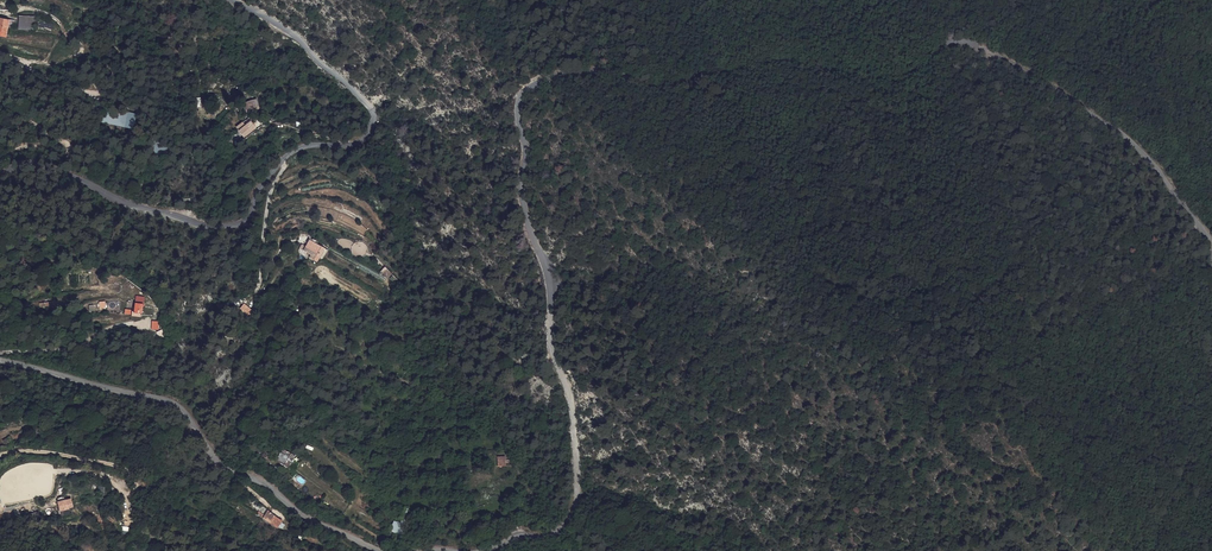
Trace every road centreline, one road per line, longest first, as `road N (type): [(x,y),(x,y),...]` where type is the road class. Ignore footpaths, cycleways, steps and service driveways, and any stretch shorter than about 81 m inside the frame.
road 1 (unclassified): [(475,550),(524,532),(561,531),(574,505),(570,402),(552,354),(549,285),(526,210),(516,118),(520,99),(541,82),(611,73),(667,83),(791,64),(832,75),(912,74),(950,42),(963,42),(1121,132),(1150,160),(1211,251)]
road 2 (unclassified): [(0,177),(43,164),(115,199),(232,226),(244,224),(289,155),(366,139),(371,107),(294,34),(235,0)]
road 3 (unclassified): [(0,360),(175,403),(231,470),(381,550)]
road 4 (track): [(0,1),(51,16),(82,46),(77,56),(49,63),(0,53)]
road 5 (track): [(0,455),(43,452),(130,472),(137,483),(127,522)]
road 6 (track): [(0,97),(68,144),(66,155),(32,147),(0,161)]

